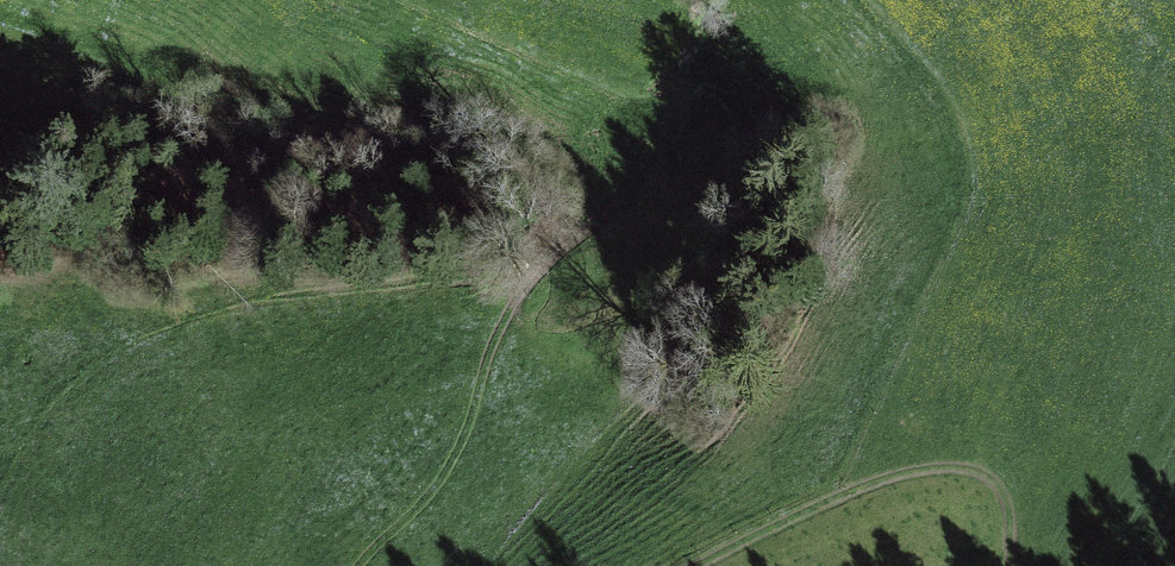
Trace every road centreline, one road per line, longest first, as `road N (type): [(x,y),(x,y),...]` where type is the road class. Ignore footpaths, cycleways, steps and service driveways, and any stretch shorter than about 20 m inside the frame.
road 1 (track): [(558,251),(551,163),(476,114),(414,109),(349,130),(215,102),(0,10)]
road 2 (track): [(696,61),(655,151),(508,309),(484,363),(468,438),(359,565)]
road 3 (track): [(694,565),(878,481),(951,466),(980,473),(1000,488),(1010,512),(1013,565)]

